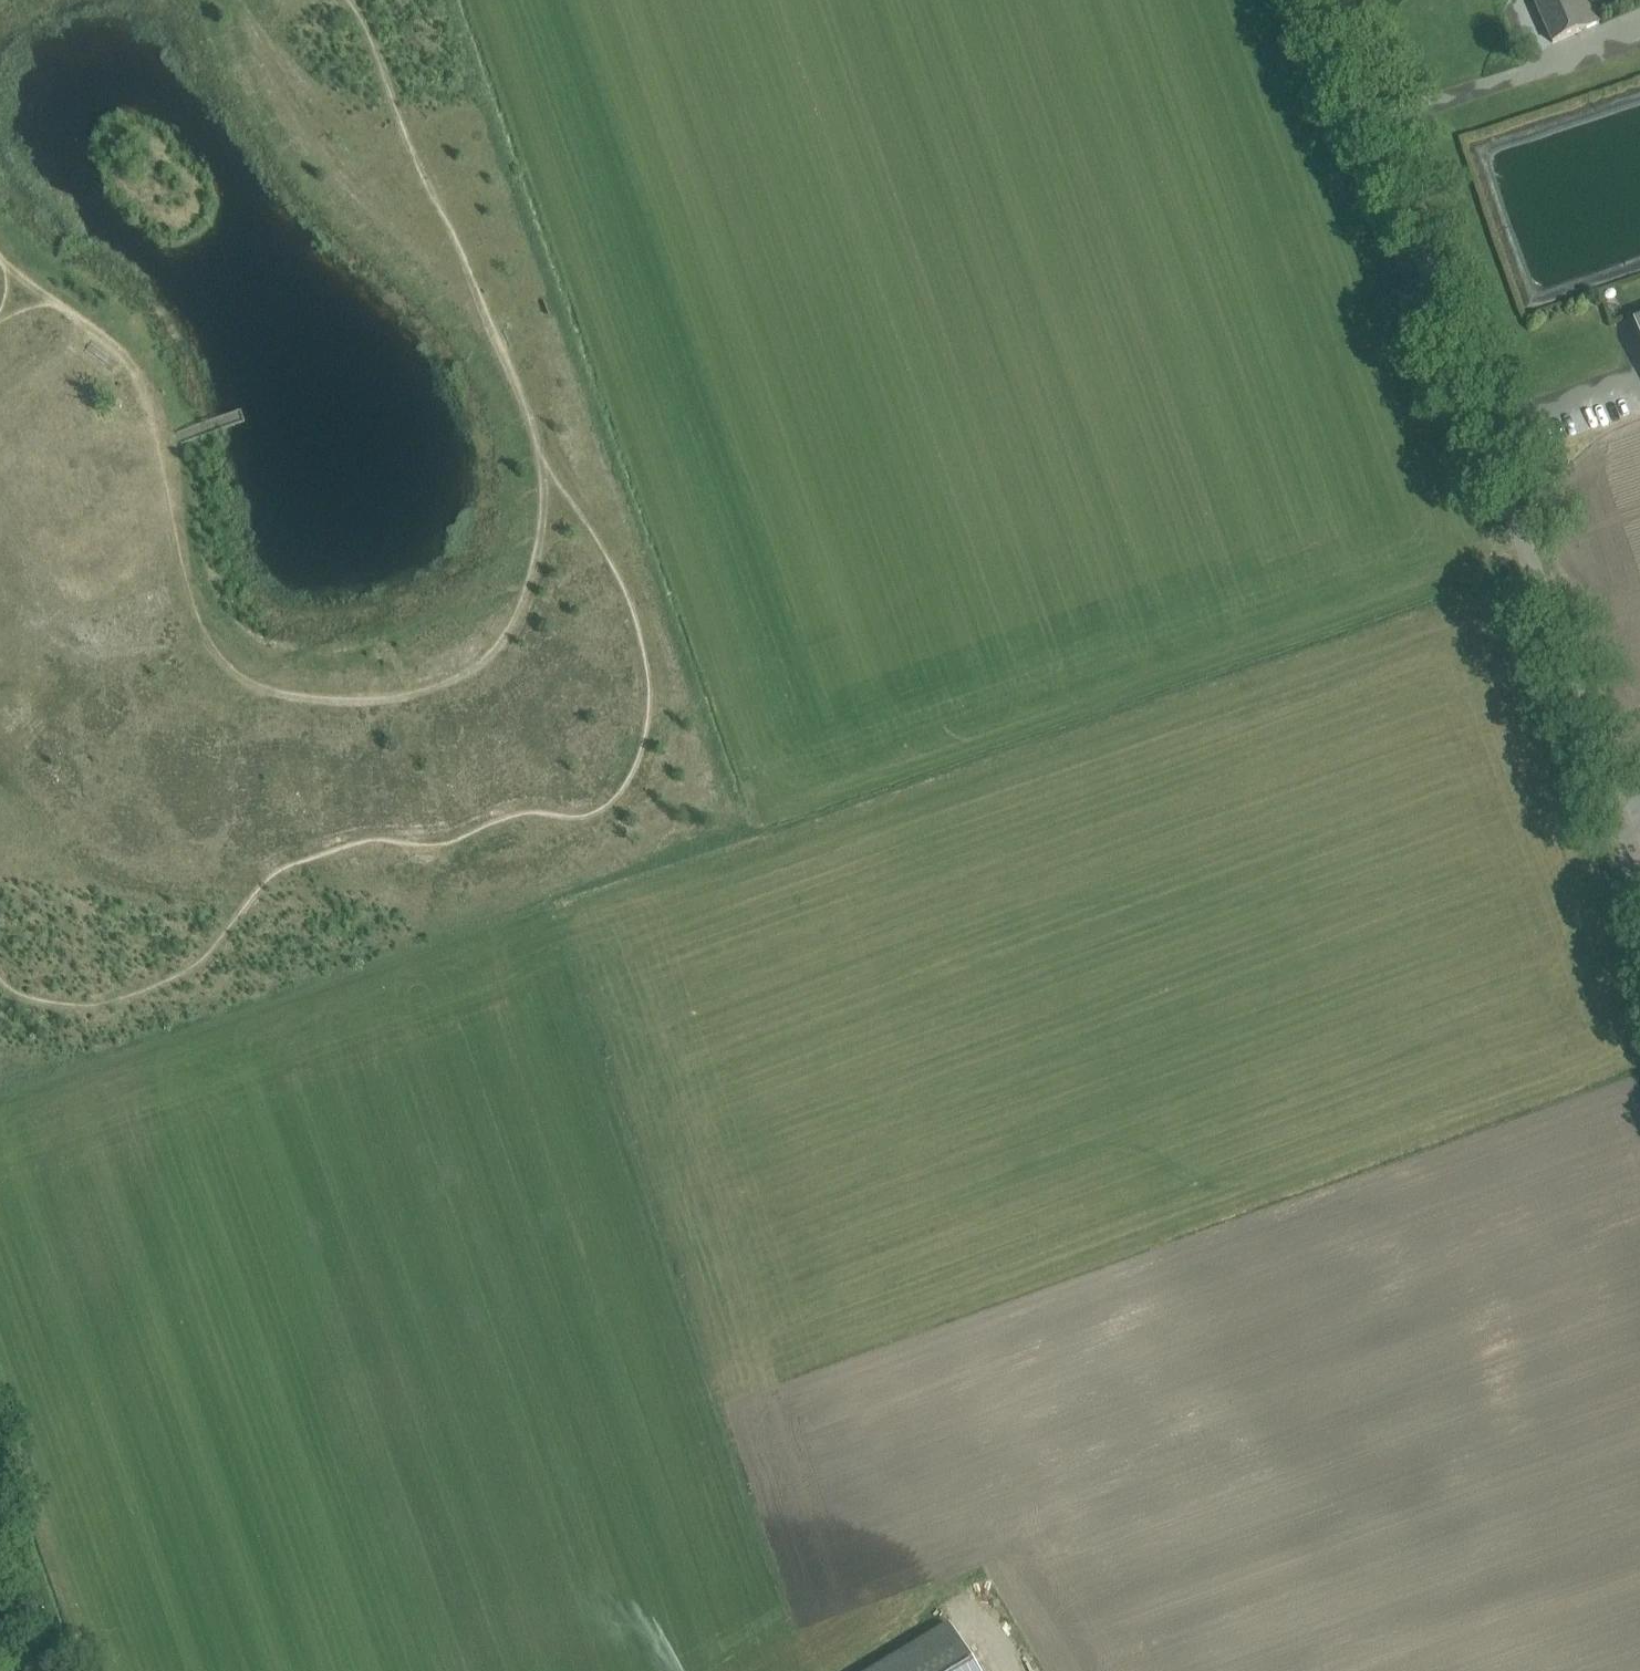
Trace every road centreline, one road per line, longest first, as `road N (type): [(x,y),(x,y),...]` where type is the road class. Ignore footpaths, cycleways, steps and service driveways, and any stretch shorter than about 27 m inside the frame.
road 1 (unclassified): [(1639,868),(1335,0)]
road 2 (unclassified): [(51,1670),(0,1525)]

